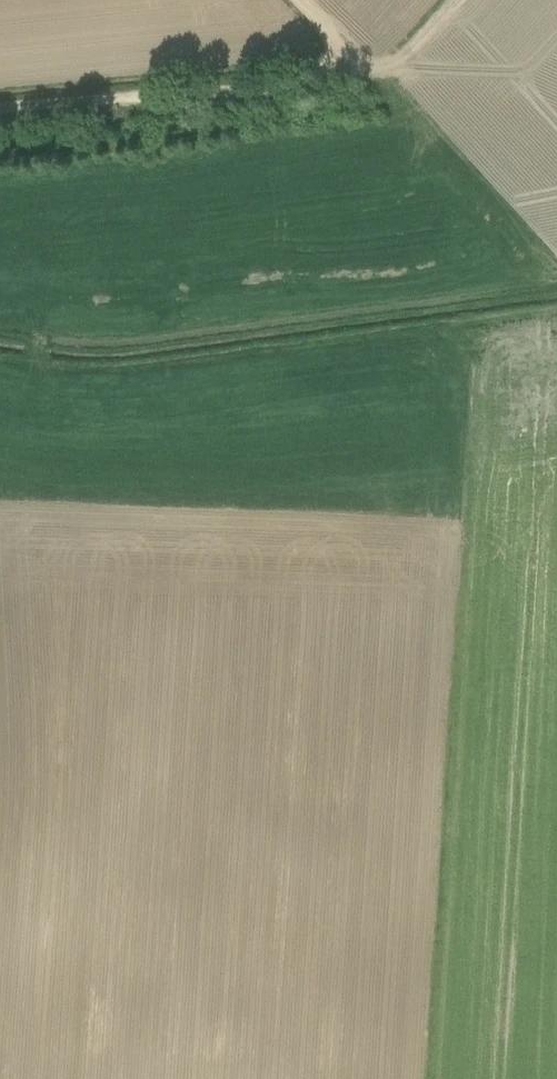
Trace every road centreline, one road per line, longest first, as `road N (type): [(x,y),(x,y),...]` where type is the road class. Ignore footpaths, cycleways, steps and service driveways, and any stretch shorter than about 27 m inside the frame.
road 1 (track): [(342,66),(305,81),(0,111)]
road 2 (track): [(457,0),(389,72),(342,66)]

